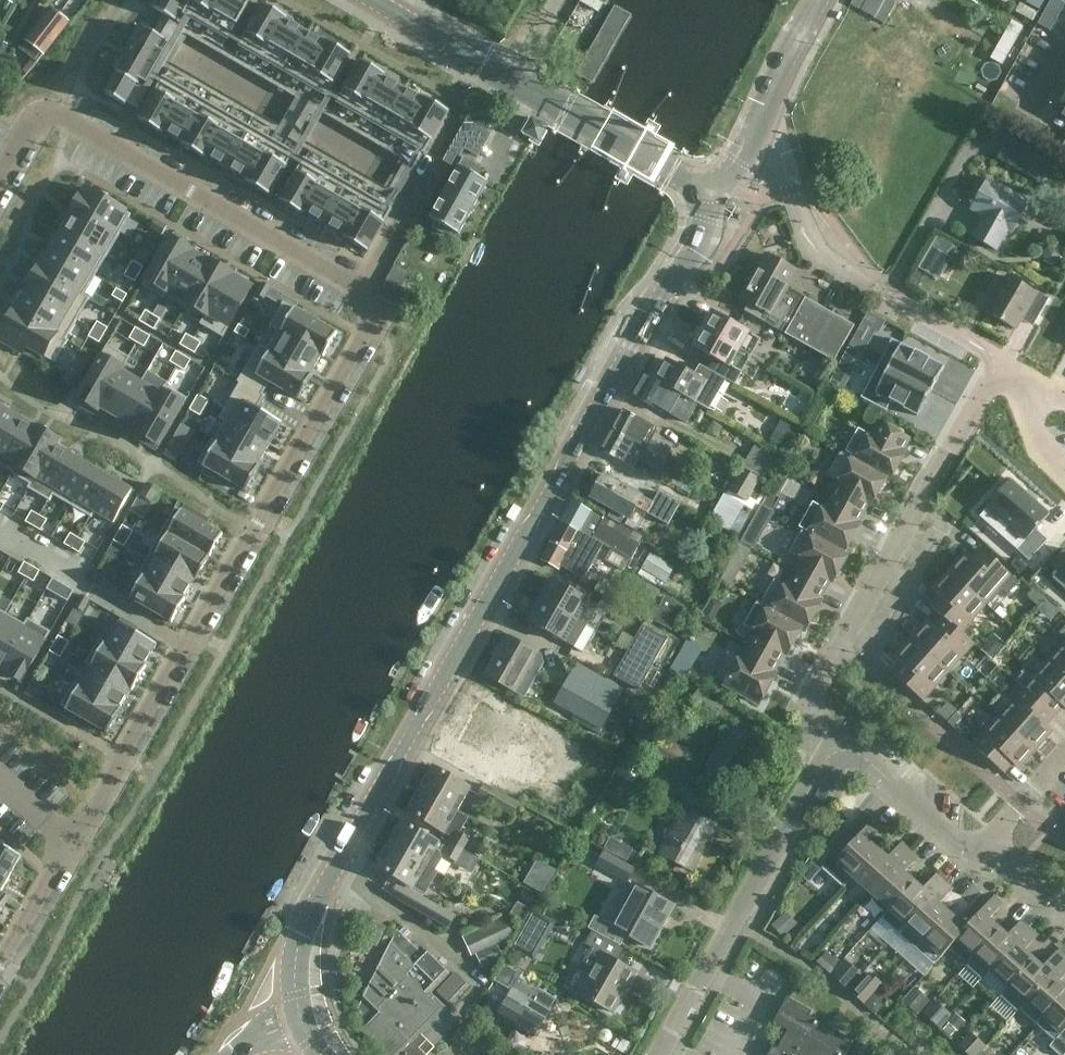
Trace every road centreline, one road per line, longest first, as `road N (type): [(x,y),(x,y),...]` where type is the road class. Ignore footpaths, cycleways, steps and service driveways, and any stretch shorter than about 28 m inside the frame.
road 1 (tertiary): [(713,189),(702,230),(300,940),(300,1026)]
road 2 (residential): [(0,173),(35,117),(52,112),(361,288),(367,332),(247,536)]
road 3 (residential): [(839,751),(812,702),(997,357)]
road 4 (tertiary): [(689,183),(379,0)]
road 5 (residential): [(68,848),(247,536)]
road 6 (residential): [(839,751),(815,776),(660,1054)]
road 7 (residential): [(997,357),(878,287),(792,191),(740,165)]
road 8 (residential): [(991,849),(961,843),(864,759),(839,751)]
road 9 (tertiary): [(740,165),(820,0)]
road 10 (residential): [(0,970),(68,848)]
road 11 (residential): [(1064,754),(996,829),(991,849)]

